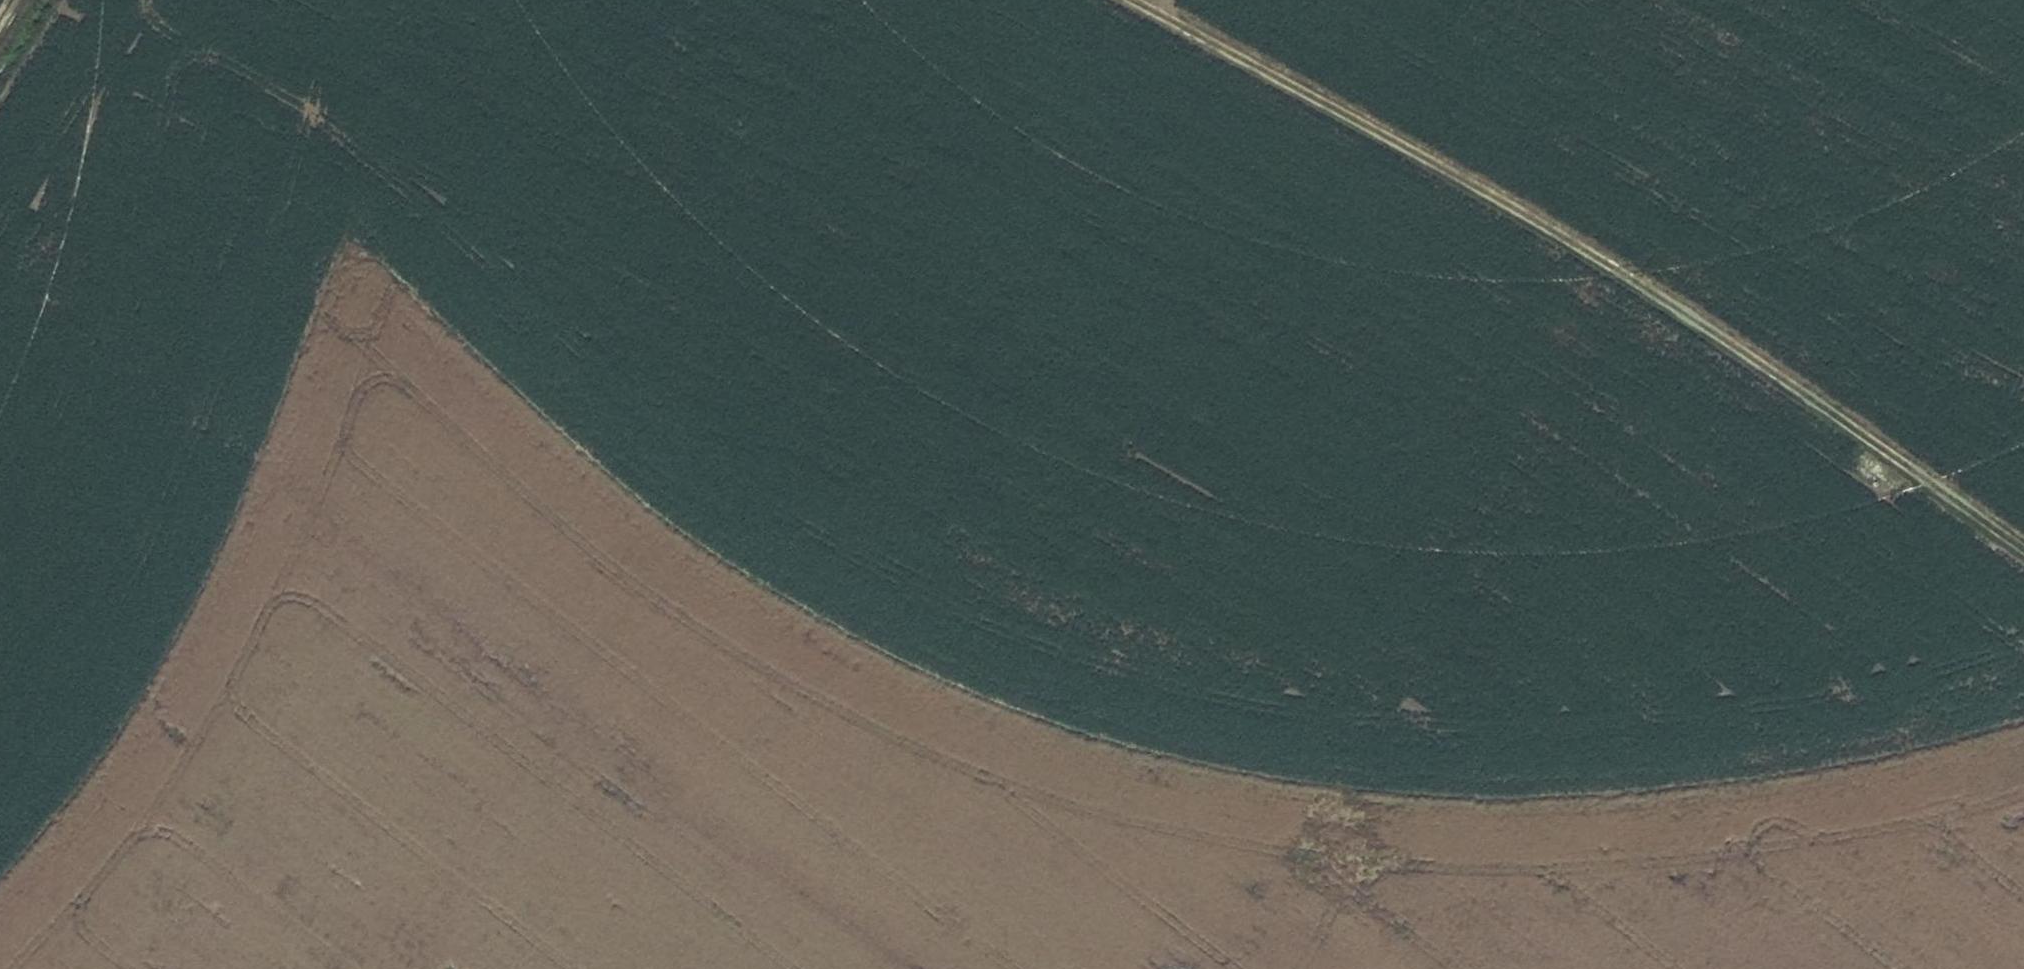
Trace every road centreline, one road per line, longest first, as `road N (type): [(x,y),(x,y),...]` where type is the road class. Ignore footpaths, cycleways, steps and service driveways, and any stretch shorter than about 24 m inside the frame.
road 1 (track): [(2023,553),(1762,368),(1138,0)]

